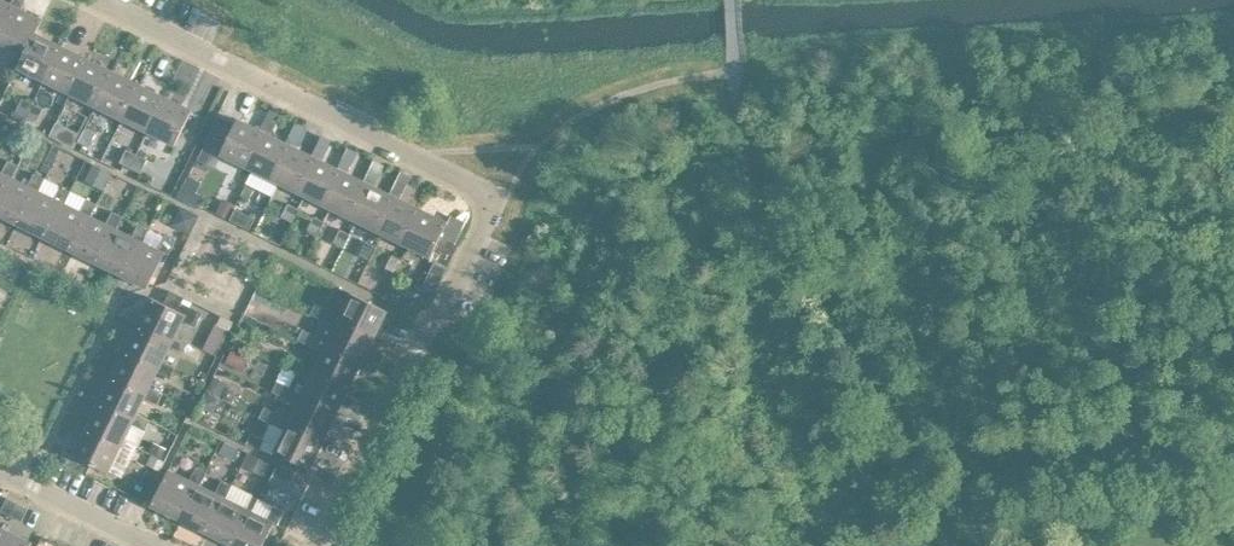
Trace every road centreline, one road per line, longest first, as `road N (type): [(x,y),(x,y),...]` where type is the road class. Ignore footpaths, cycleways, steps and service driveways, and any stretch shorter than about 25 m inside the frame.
road 1 (residential): [(323,545),(487,212),(470,184),(93,0)]

